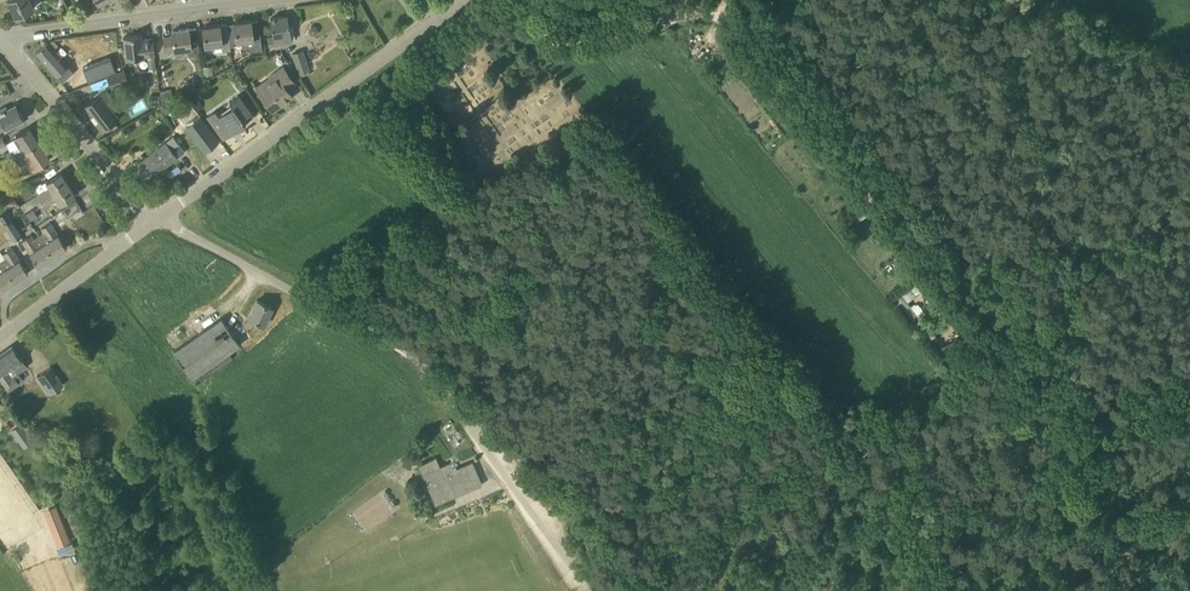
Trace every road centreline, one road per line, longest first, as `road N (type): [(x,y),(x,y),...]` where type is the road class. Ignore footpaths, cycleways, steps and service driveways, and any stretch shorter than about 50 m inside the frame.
road 1 (unclassified): [(595,590),(403,343),(158,219)]
road 2 (unclassified): [(158,219),(453,0)]
road 3 (residential): [(0,37),(272,0)]
road 4 (unclassified): [(150,224),(0,39)]
road 5 (track): [(734,30),(561,31),(544,25),(521,0)]
road 6 (track): [(1015,0),(1189,67)]
road 7 (residential): [(5,332),(2,297),(77,248),(102,240),(121,245)]
road 8 (unclassified): [(5,332),(121,245)]

